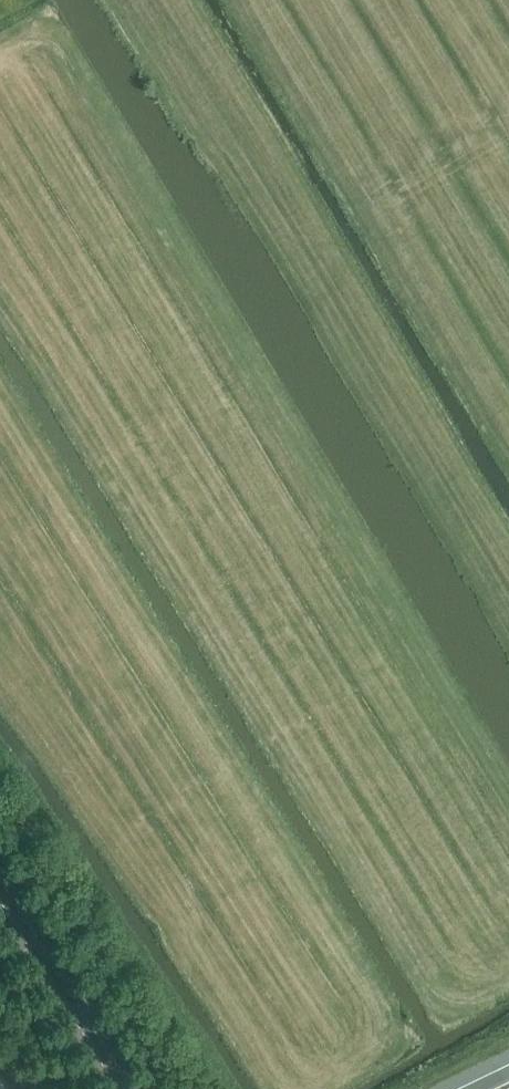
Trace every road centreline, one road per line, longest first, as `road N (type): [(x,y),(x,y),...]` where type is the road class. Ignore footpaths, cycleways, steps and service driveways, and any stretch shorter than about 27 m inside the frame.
road 1 (tertiary): [(135,1088),(0,887)]

